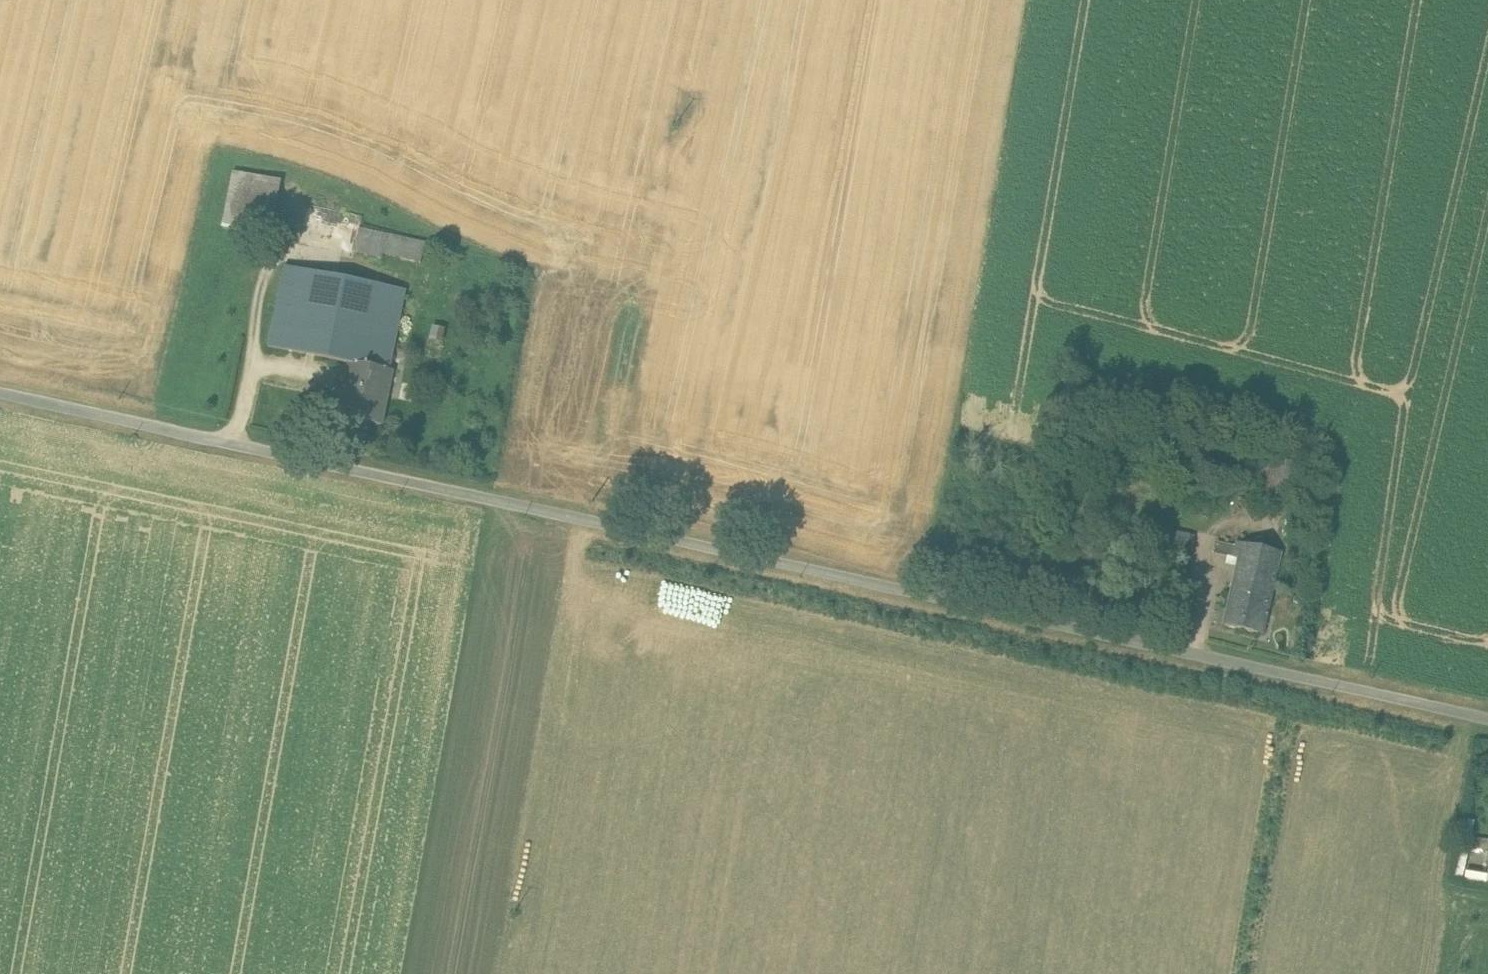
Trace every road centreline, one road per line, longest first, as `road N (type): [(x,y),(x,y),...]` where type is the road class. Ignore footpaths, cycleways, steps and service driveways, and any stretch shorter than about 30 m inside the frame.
road 1 (unclassified): [(1487,714),(0,392)]

